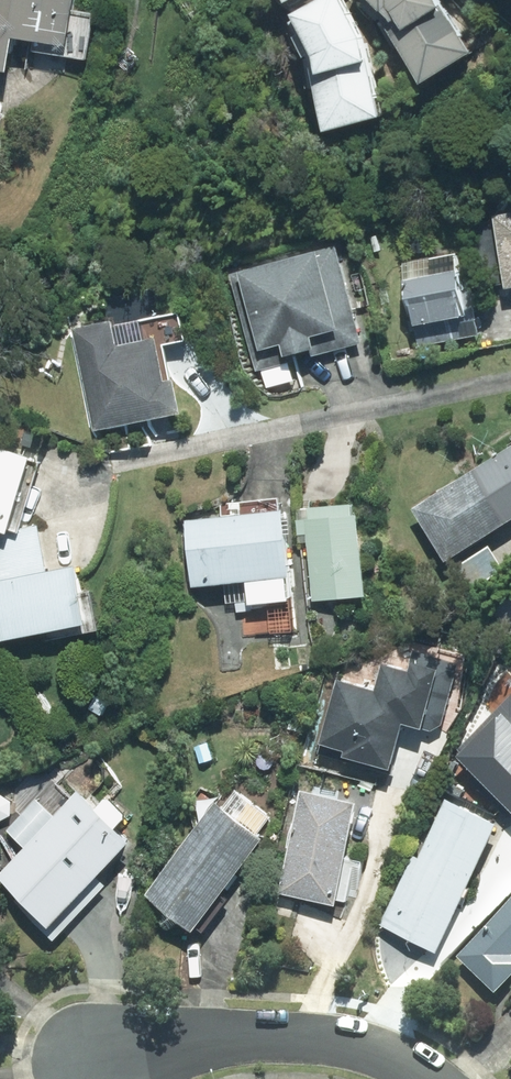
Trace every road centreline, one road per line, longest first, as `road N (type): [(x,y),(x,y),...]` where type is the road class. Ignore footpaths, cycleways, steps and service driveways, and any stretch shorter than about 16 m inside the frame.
road 1 (residential): [(80,1057),(303,1039),(390,1056),(431,1078)]

